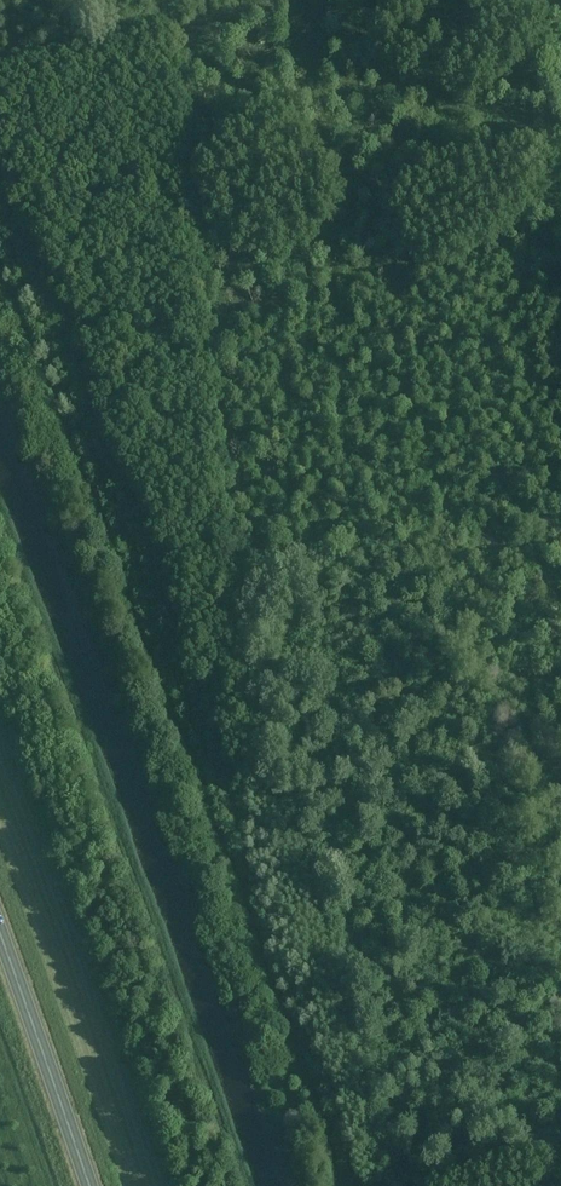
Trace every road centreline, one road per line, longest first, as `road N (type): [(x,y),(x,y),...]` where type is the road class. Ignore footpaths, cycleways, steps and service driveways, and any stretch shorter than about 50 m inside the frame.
road 1 (trunk): [(86,1185),(0,934)]

